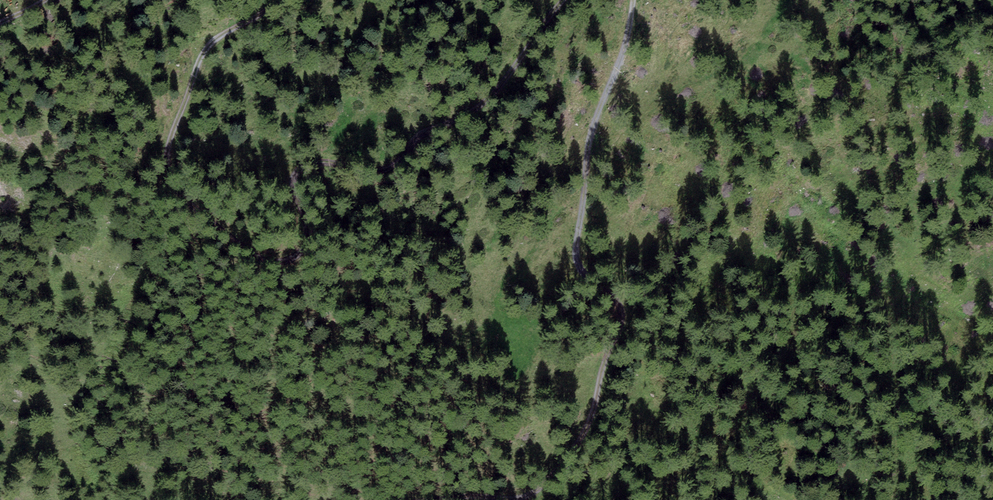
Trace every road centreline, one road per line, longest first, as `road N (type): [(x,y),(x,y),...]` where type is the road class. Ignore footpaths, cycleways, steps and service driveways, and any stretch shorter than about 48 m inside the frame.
road 1 (track): [(277,0),(207,48),(167,160),(169,180),(198,211),(257,256),(279,262),(307,242),(294,190),(307,164),(391,168),(420,133),(470,113),(564,0)]
road 2 (track): [(631,0),(619,68),(600,103),(577,237),(586,273),(618,307),(617,333),(582,455),(529,496),(509,499)]

